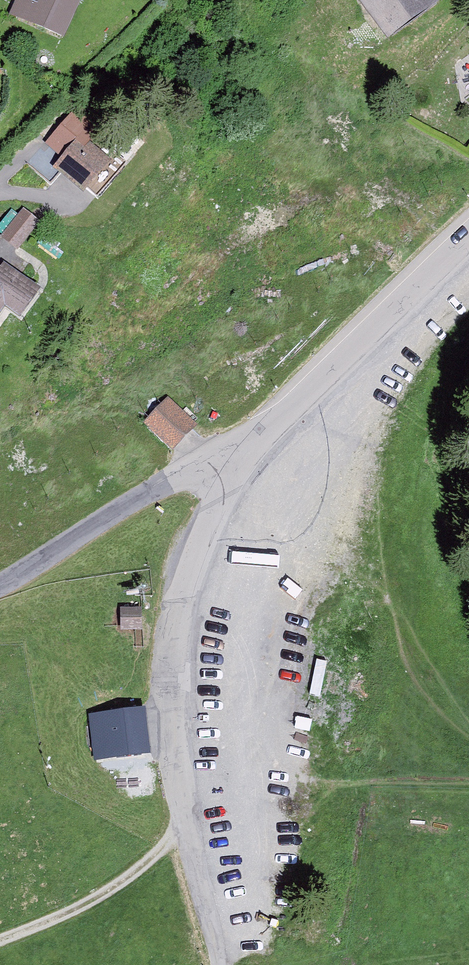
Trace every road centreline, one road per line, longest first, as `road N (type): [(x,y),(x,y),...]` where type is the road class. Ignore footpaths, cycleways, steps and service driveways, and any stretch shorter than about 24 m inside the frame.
road 1 (track): [(0,939),(68,914),(185,820),(425,814),(468,826)]
road 2 (tertiary): [(217,939),(185,820),(175,723),(189,592),(236,455)]
road 3 (tertiary): [(236,455),(468,224)]
road 4 (residential): [(0,589),(118,509),(181,473),(236,455)]

